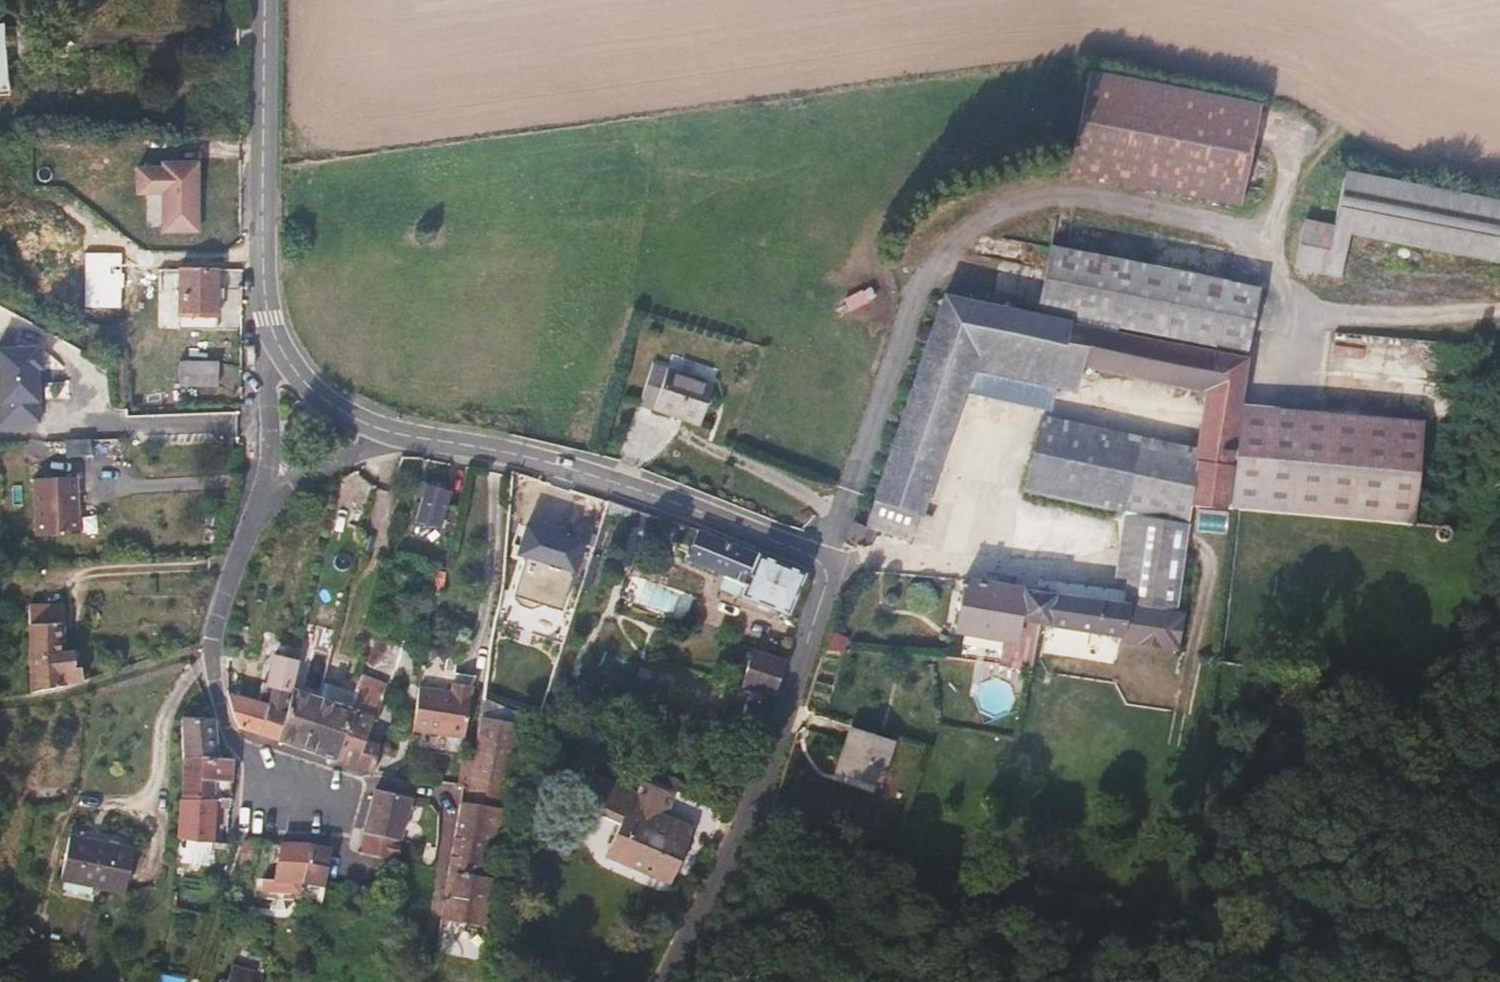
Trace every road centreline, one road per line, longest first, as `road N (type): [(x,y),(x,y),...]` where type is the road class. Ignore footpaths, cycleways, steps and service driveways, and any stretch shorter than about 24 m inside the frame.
road 1 (track): [(1499,306),(1417,316),(1296,289),(1214,223),(1038,197),(941,255),(822,559)]
road 2 (residential): [(405,436),(585,472),(822,559),(832,579),(748,813),(667,981)]
road 3 (residential): [(259,513),(220,649),(231,723),(251,749),(365,779)]
road 4 (residential): [(265,0),(262,213),(267,320),(277,343)]
road 5 (residential): [(277,343),(266,376),(268,449),(259,513)]
road 6 (residential): [(405,436),(293,484),(259,513)]
road 7 (residential): [(277,343),(334,407),(405,436)]

